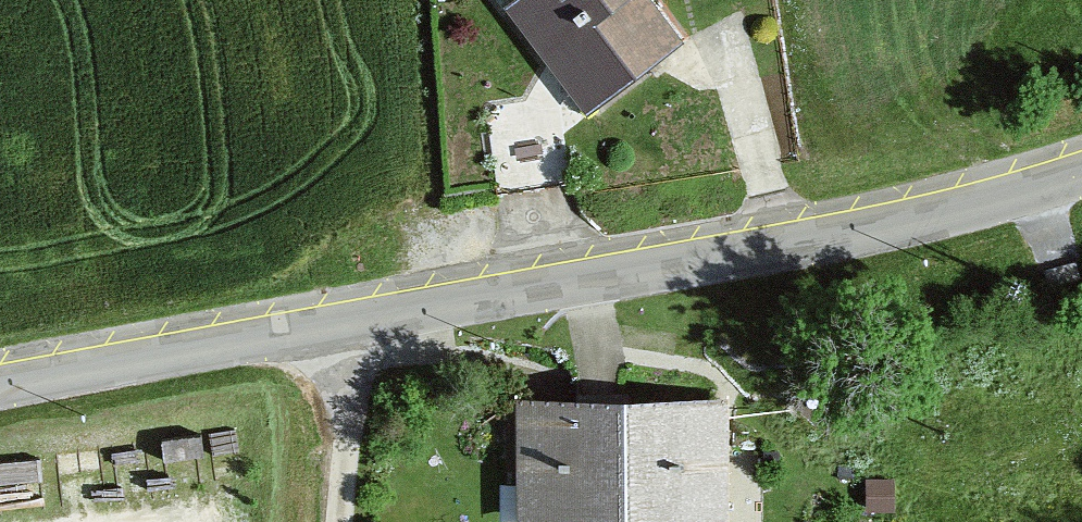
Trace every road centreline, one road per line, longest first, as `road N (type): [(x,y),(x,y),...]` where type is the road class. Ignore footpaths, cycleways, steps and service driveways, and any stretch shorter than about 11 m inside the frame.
road 1 (tertiary): [(362,312),(964,204),(1081,168)]
road 2 (tertiary): [(0,377),(362,312)]
road 3 (unclassified): [(362,312),(342,521)]

